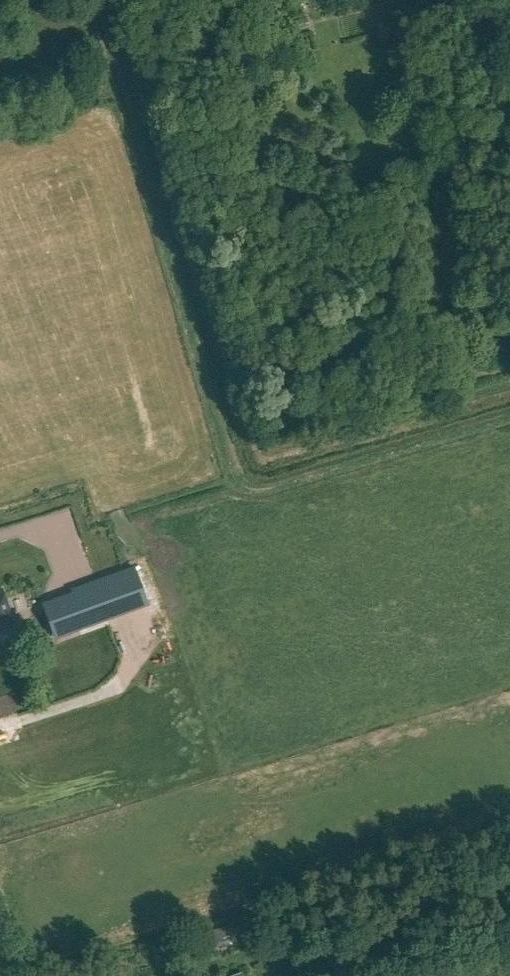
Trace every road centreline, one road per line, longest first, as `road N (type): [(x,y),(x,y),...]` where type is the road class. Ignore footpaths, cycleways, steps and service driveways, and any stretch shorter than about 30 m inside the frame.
road 1 (track): [(509,387),(266,462),(256,455),(119,0)]

